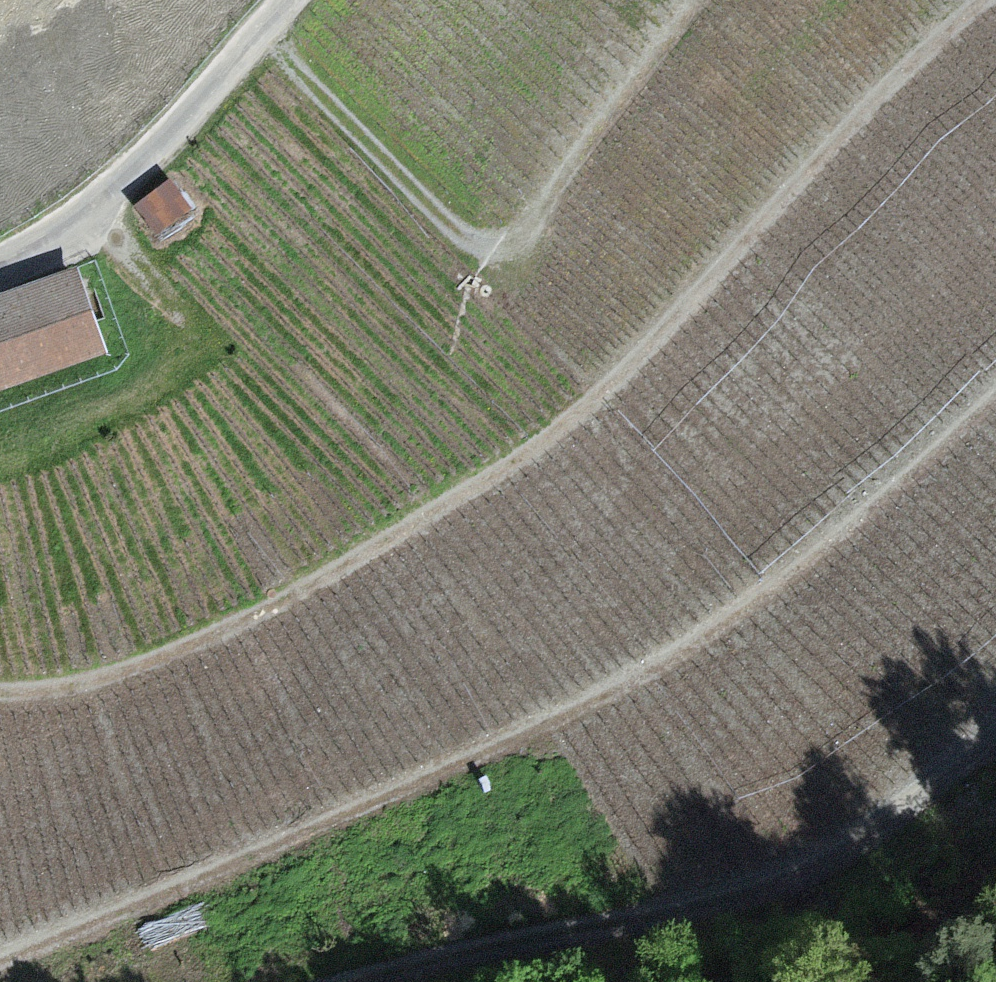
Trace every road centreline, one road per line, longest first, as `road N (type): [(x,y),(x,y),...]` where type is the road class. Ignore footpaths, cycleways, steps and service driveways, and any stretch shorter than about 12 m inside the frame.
road 1 (track): [(980,0),(875,98),(587,409),(293,596),(73,691),(0,690)]
road 2 (track): [(995,389),(795,565),(621,684),(214,875),(0,956)]
road 3 (track): [(259,34),(495,277),(697,0)]
road 4 (unclassified): [(350,981),(768,886),(887,816)]
road 5 (unclassified): [(0,264),(104,201),(290,0)]
road 6 (track): [(91,212),(164,299),(174,348),(156,385),(102,422),(0,459)]
road 7 (track): [(995,721),(887,816)]

